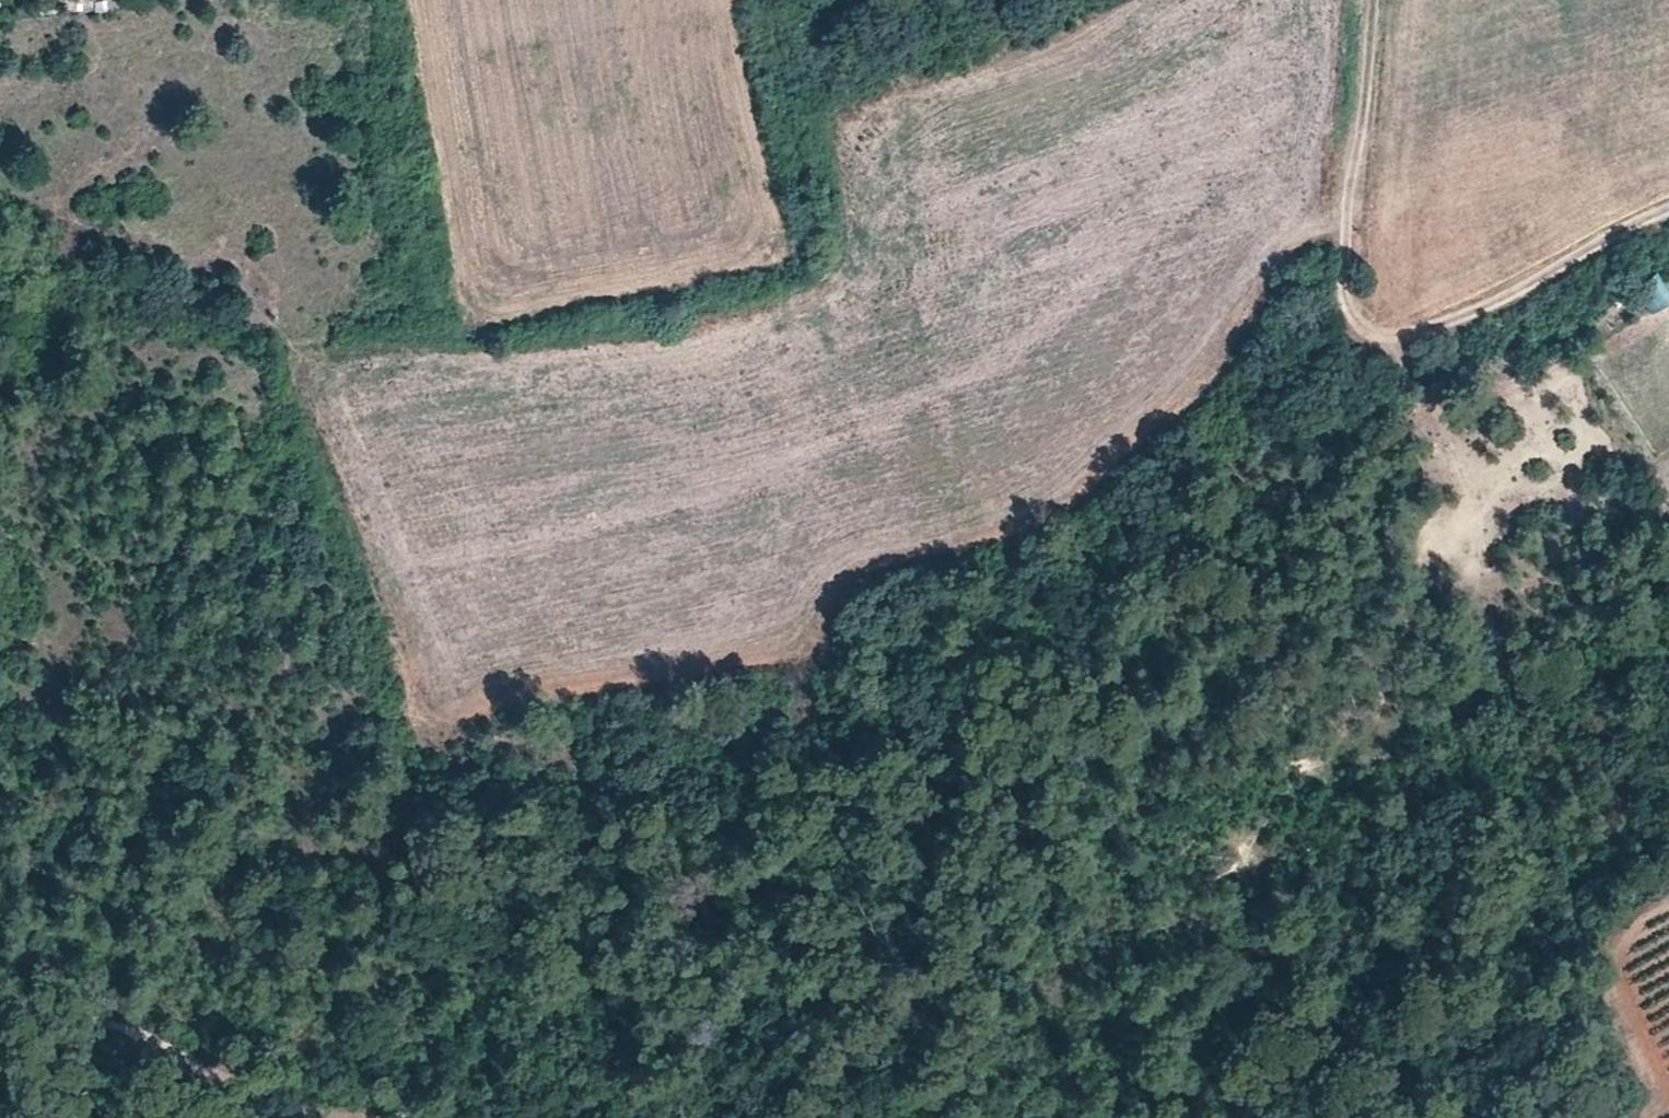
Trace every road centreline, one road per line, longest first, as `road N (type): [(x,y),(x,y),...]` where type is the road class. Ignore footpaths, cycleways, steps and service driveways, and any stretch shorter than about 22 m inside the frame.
road 1 (track): [(1371,0),(1347,232),(1348,299),(1358,331),(1391,346),(1429,334),(1668,223)]
road 2 (track): [(0,995),(162,1033),(314,1101),(372,1117)]

